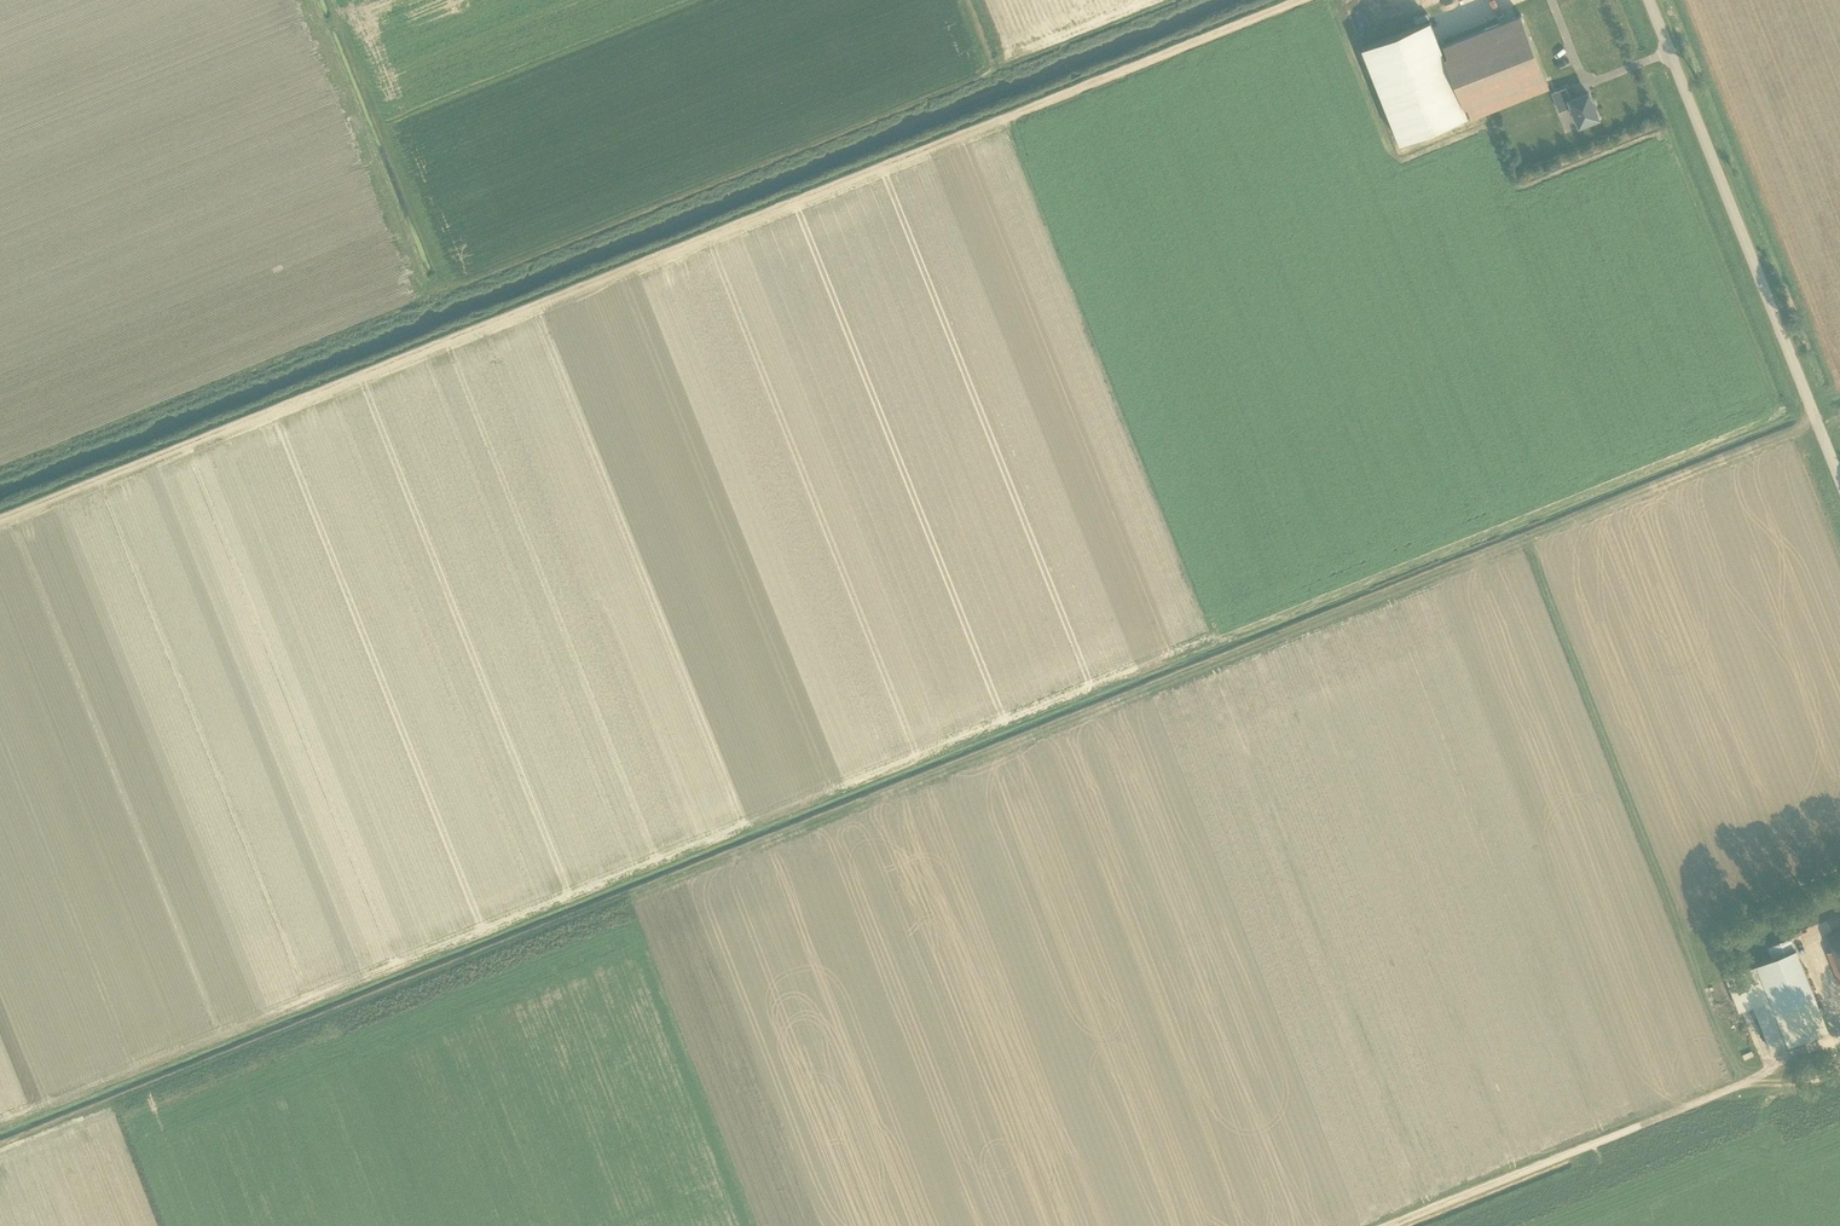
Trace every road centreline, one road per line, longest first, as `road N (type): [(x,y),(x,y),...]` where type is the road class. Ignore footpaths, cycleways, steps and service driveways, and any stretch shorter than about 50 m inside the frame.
road 1 (unclassified): [(1839,480),(1648,0)]

